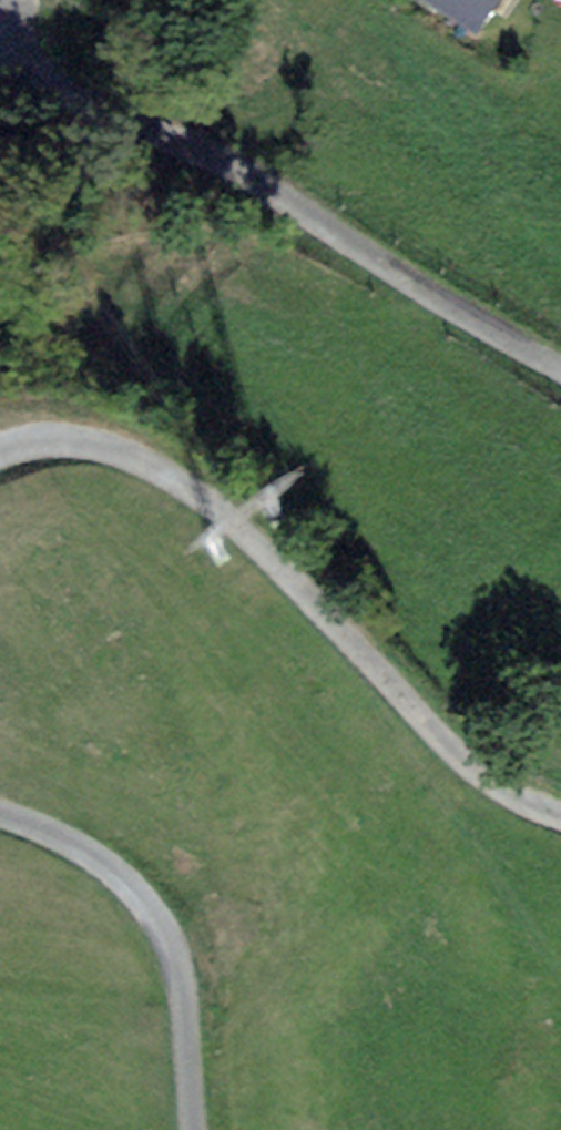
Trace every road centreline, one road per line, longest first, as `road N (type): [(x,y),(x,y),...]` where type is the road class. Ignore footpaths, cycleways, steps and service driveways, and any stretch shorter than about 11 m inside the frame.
road 1 (unclassified): [(0,453),(76,442),(184,485),(255,542),(459,758),(523,803),(560,817)]
road 2 (unclassified): [(560,367),(214,159),(79,105),(14,60),(0,37)]
road 3 (unclassified): [(192,1129),(180,977),(163,928),(88,854),(0,813)]

